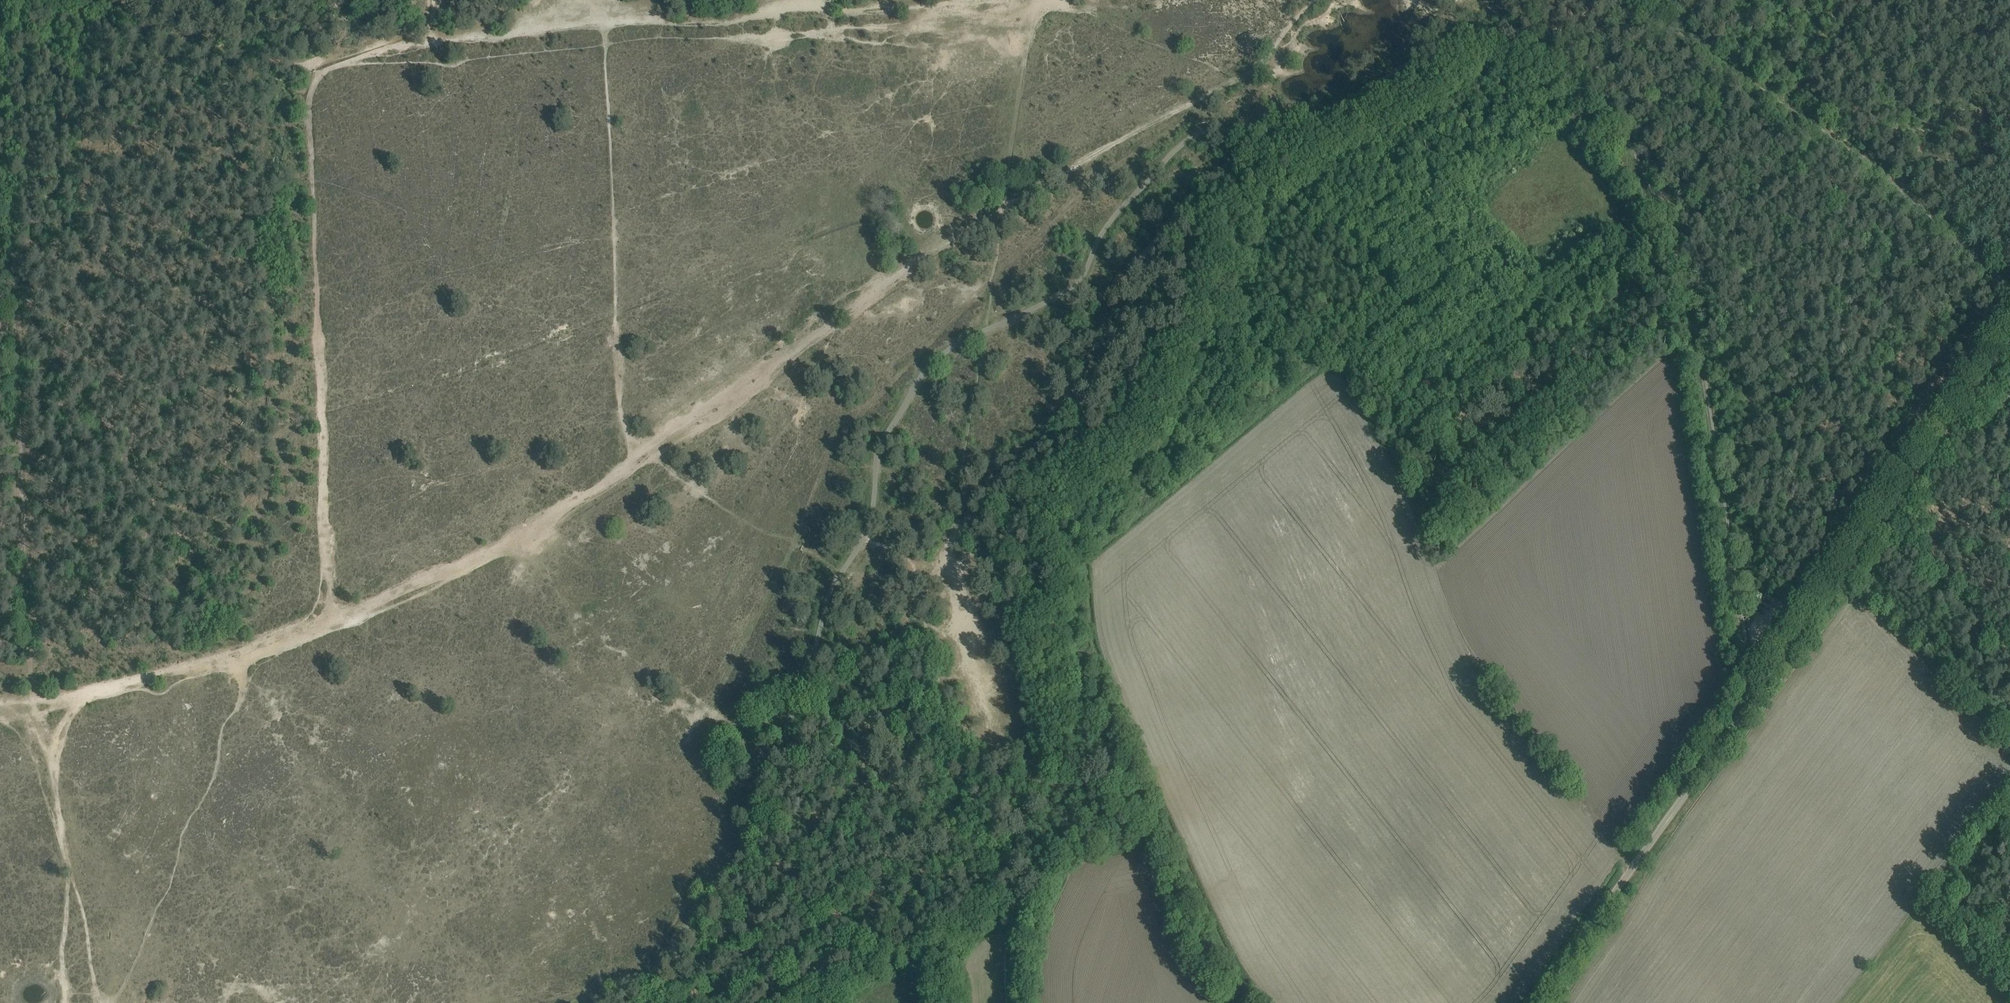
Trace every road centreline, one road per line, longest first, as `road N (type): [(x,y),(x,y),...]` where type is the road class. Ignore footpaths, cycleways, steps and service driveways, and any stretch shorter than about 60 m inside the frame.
road 1 (track): [(1754,699),(1681,286),(1592,62)]
road 2 (unclassified): [(1532,1002),(1858,555)]

